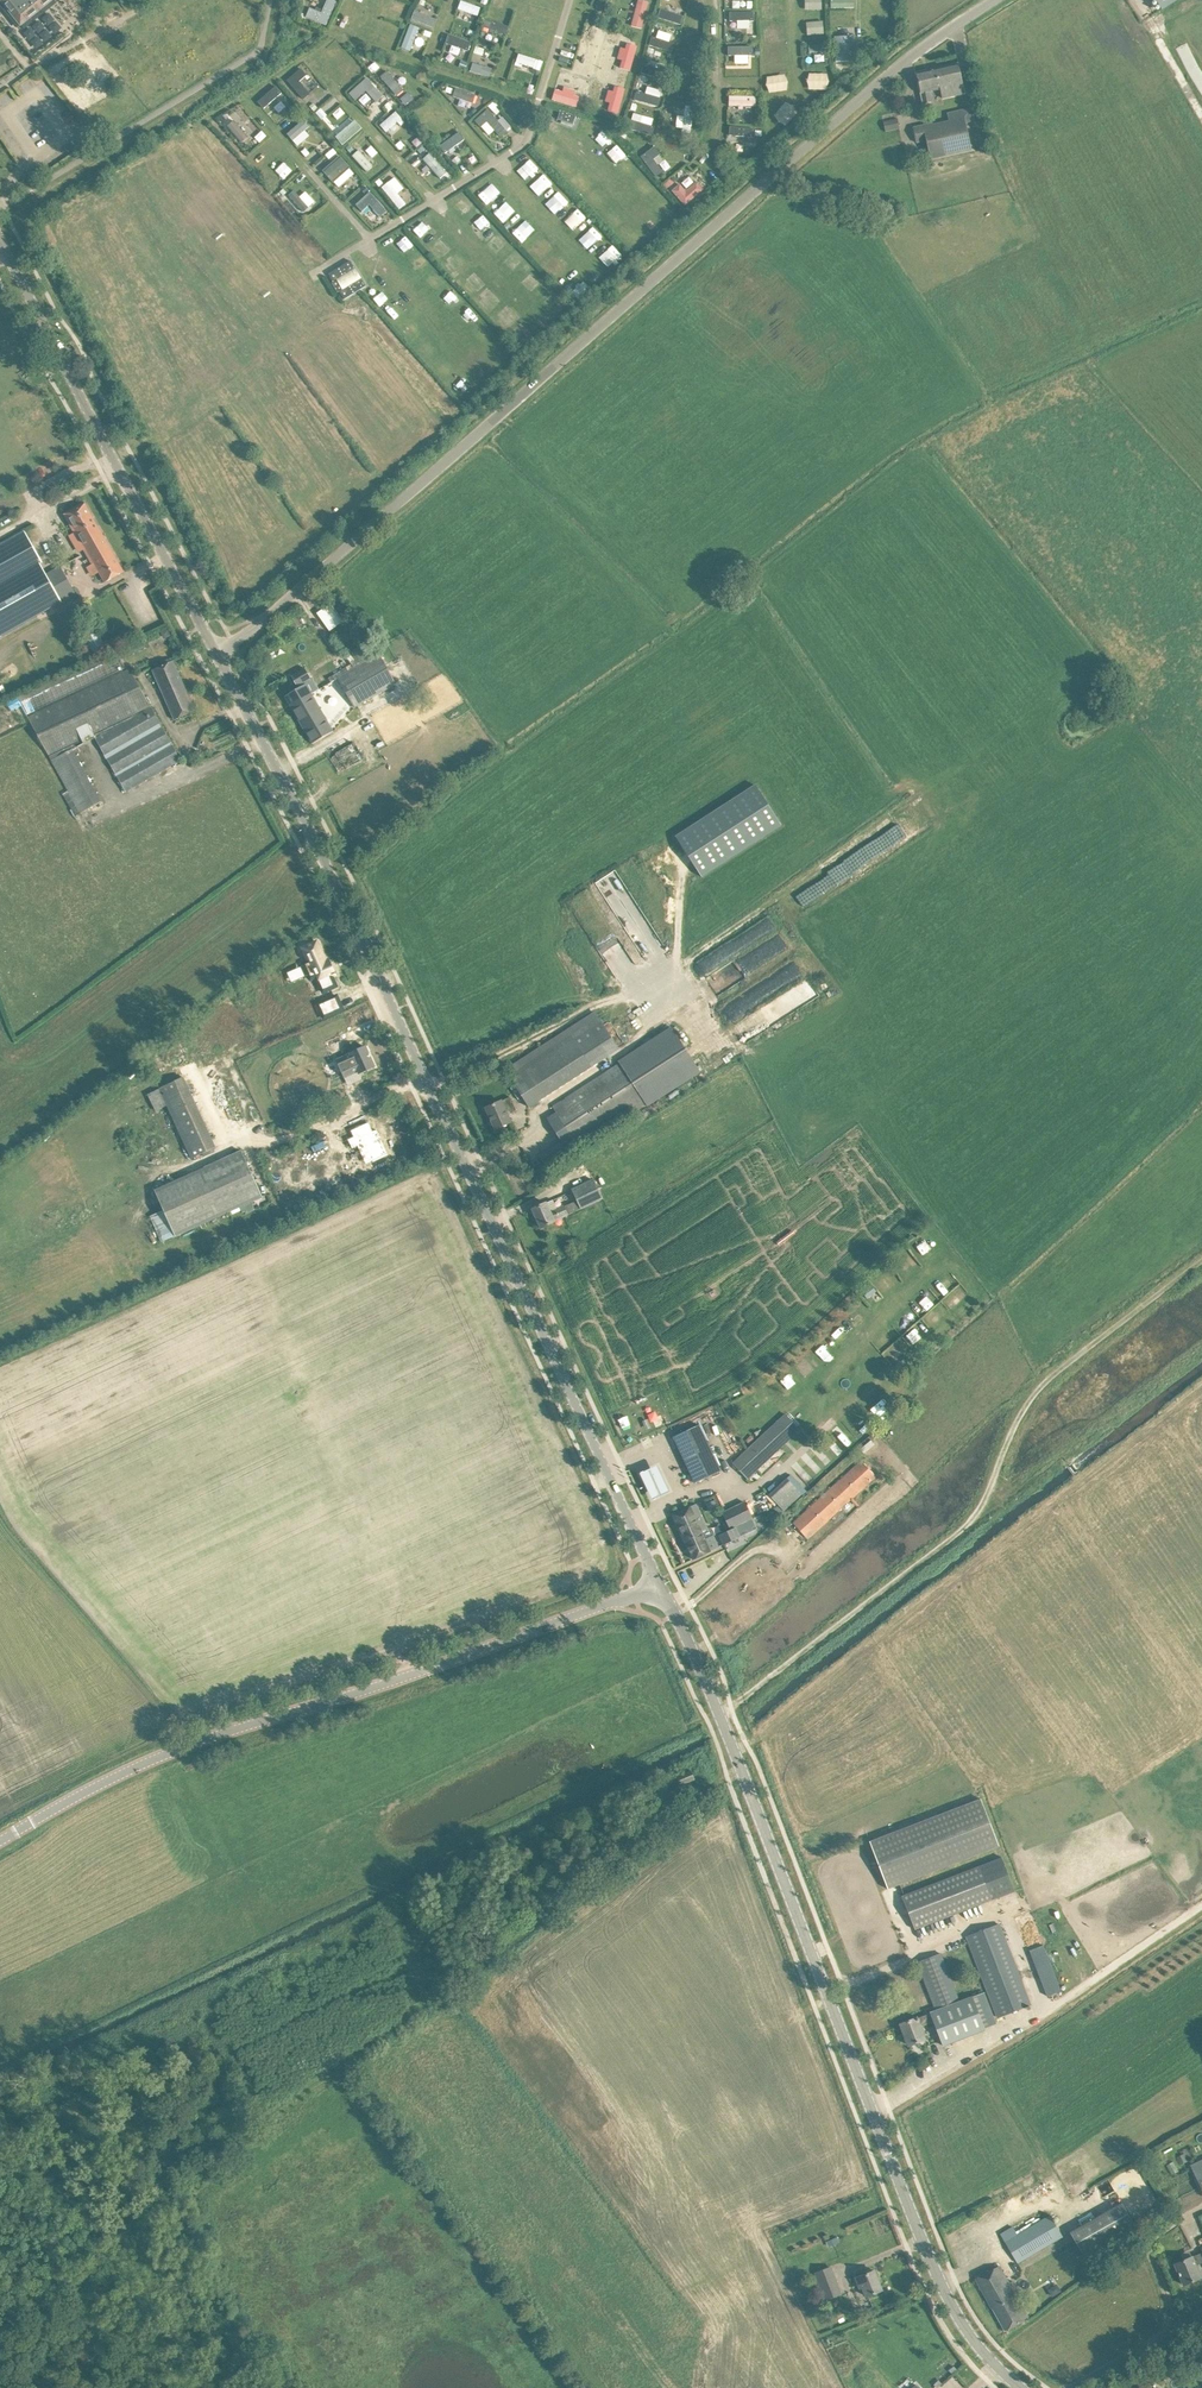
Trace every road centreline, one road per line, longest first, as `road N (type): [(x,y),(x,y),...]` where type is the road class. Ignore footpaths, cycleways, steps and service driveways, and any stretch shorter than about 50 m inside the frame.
road 1 (unclassified): [(660,1586),(322,857),(216,654)]
road 2 (unclassified): [(216,654),(892,72),(993,0)]
road 3 (tertiary): [(660,1586),(178,1749),(0,1841)]
road 4 (unclassified): [(216,654),(0,238)]
road 5 (tertiary): [(872,2111),(719,1713)]
road 6 (unclassified): [(872,2111),(1098,1978),(1201,1905)]
road 7 (tertiary): [(1023,2387),(976,2345),(951,2307),(872,2111)]
road 8 (unclassified): [(1074,2387),(1201,2311)]
road 9 (tertiary): [(719,1713),(660,1586)]

